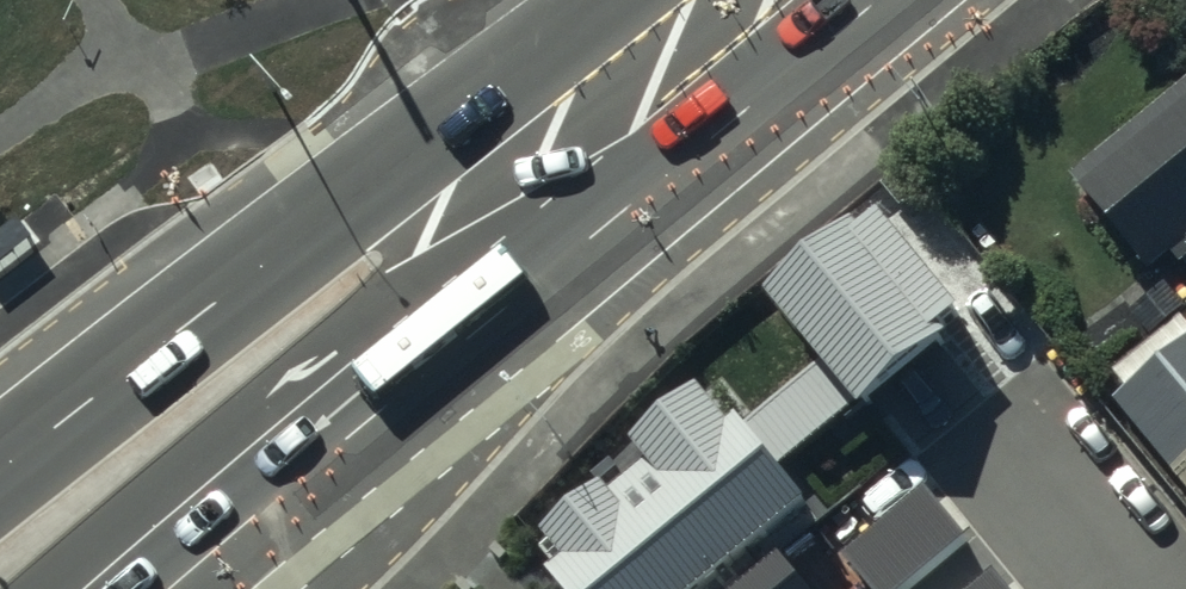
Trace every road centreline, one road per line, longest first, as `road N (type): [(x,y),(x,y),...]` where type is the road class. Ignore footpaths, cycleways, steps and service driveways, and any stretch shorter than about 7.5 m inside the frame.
road 1 (primary): [(857,0),(162,588)]
road 2 (primary): [(0,467),(404,140),(596,0)]

